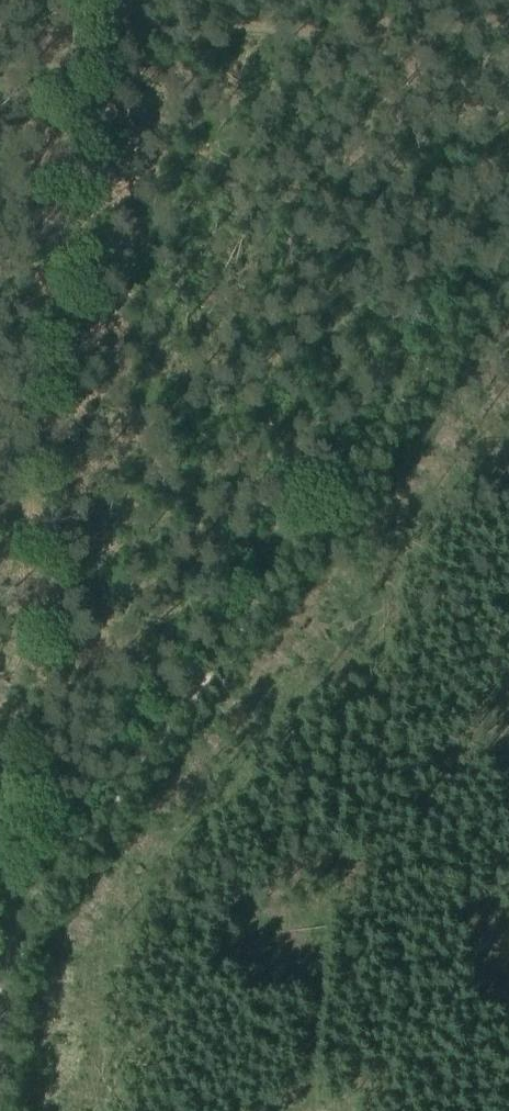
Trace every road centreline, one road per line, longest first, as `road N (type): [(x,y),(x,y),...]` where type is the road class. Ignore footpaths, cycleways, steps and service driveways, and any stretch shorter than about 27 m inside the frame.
road 1 (track): [(9,1110),(21,914),(51,858),(477,284),(508,263)]
road 2 (track): [(80,18),(31,671),(21,914)]

